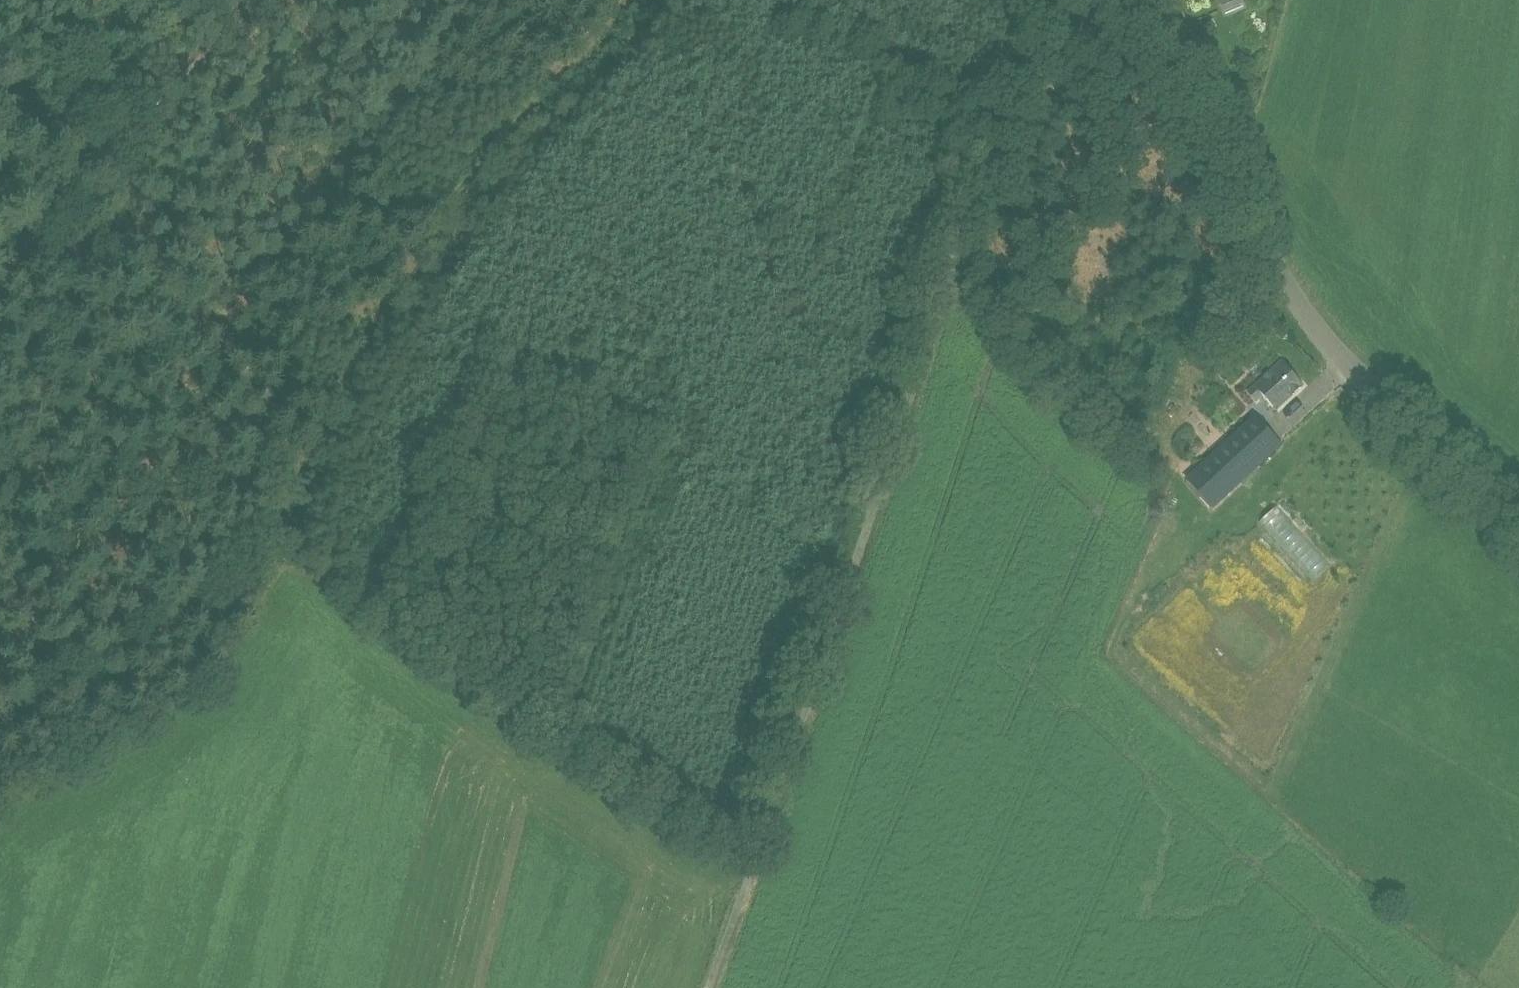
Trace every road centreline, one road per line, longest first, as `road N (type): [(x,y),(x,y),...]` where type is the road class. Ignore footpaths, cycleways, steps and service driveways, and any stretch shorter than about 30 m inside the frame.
road 1 (tertiary): [(1518,518),(1362,383),(1305,319),(1164,0)]

